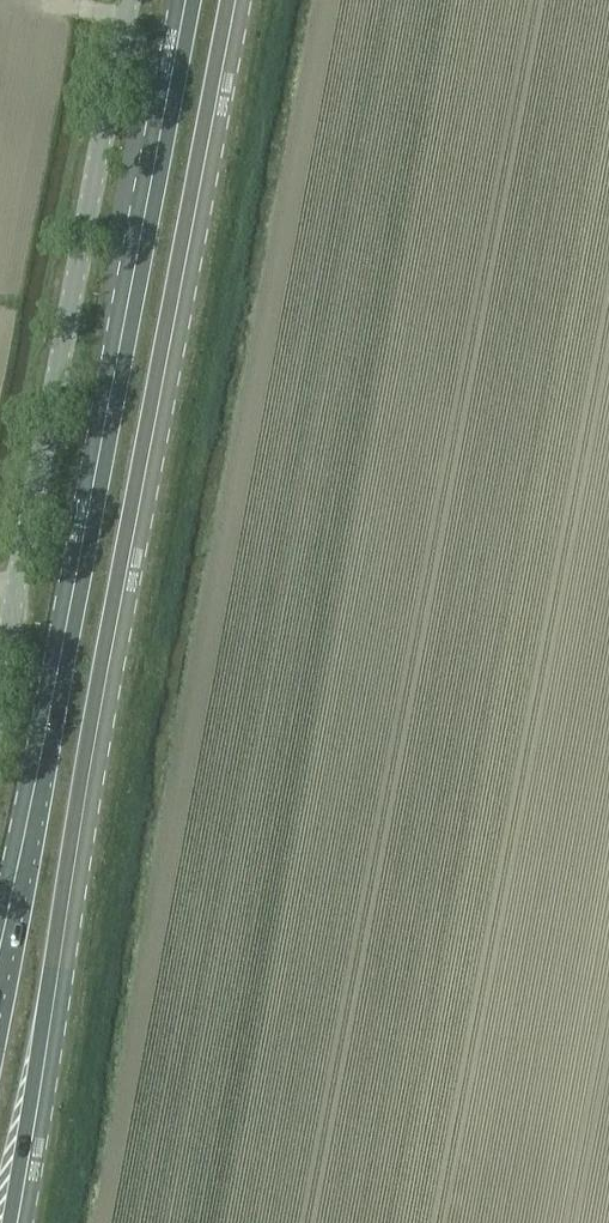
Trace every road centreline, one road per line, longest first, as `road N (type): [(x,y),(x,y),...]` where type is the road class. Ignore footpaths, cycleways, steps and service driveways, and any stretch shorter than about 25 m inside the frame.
road 1 (primary): [(13,1222),(232,0)]
road 2 (primary): [(182,0),(0,967)]
road 3 (unclassified): [(0,628),(122,0)]

